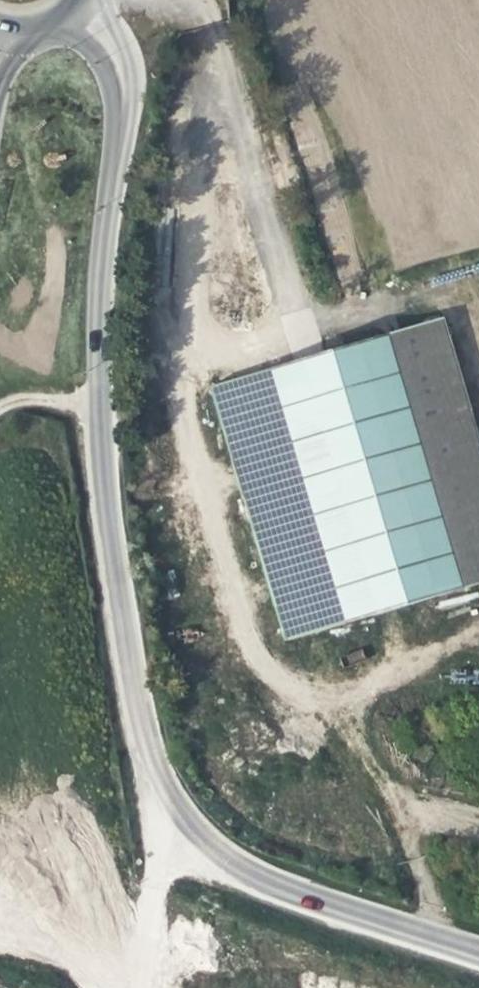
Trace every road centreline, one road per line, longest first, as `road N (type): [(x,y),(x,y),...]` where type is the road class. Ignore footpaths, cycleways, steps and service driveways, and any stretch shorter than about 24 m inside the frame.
road 1 (unclassified): [(478,951),(241,866),(191,824),(160,774),(139,707),(101,500),(100,257),(125,98),(121,71),(81,7)]

